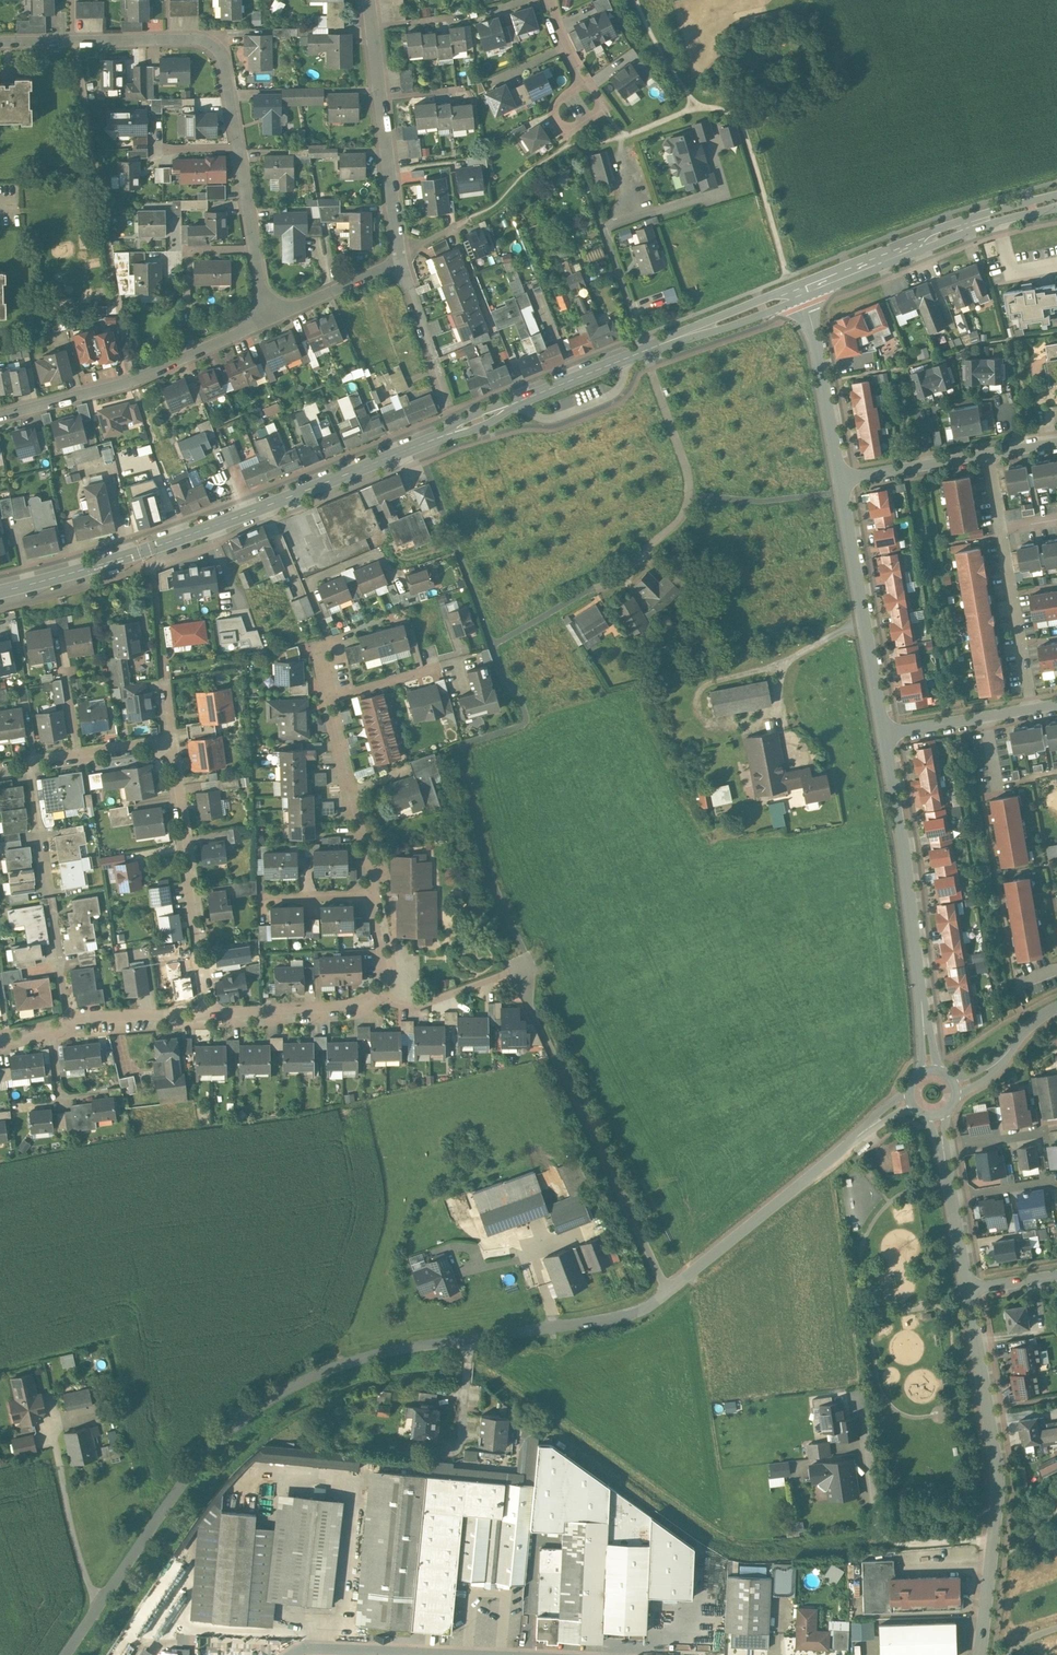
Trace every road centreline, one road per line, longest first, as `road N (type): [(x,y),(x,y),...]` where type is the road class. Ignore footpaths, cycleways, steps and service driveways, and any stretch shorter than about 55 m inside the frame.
road 1 (unclassified): [(66,1654),(193,1469),(270,1397),(340,1362),(638,1312)]
road 2 (residential): [(0,41),(194,39),(225,63),(266,322)]
road 3 (secondary): [(454,429),(157,546),(0,590)]
road 4 (secondary): [(802,289),(454,429)]
road 5 (residential): [(968,1290),(998,1471),(980,1654)]
road 6 (residential): [(638,1312),(862,1132),(912,1102)]
road 7 (residential): [(884,734),(930,1070)]
road 8 (residential): [(0,415),(131,380),(266,322)]
road 9 (residential): [(209,1016),(172,761),(164,748)]
road 10 (secondary): [(1056,203),(973,222),(802,289)]
road 11 (residential): [(370,0),(403,260)]
road 12 (residential): [(1031,709),(987,454)]
road 13 (residential): [(841,479),(884,734)]
road 14 (residential): [(493,1654),(313,1647),(289,1654)]
road 15 (residential): [(371,894),(329,698)]
road 16 (residential): [(802,289),(841,479)]
road 17 (residential): [(938,1115),(968,1290)]
road 18 (residential): [(403,260),(454,429)]
road 19 (residential): [(209,1016),(354,1008),(375,995)]
road 20 (residential): [(375,995),(413,1007),(525,963)]
road 21 (residential): [(266,322),(403,260)]
road 22 (residential): [(884,734),(1031,709)]
road 23 (residential): [(841,479),(987,454)]
road 24 (residential): [(68,1025),(209,1016)]
road 25 (residential): [(955,1085),(986,1072),(1056,1007)]
road 26 (residential): [(587,82),(605,108),(569,129),(554,119),(566,93)]

